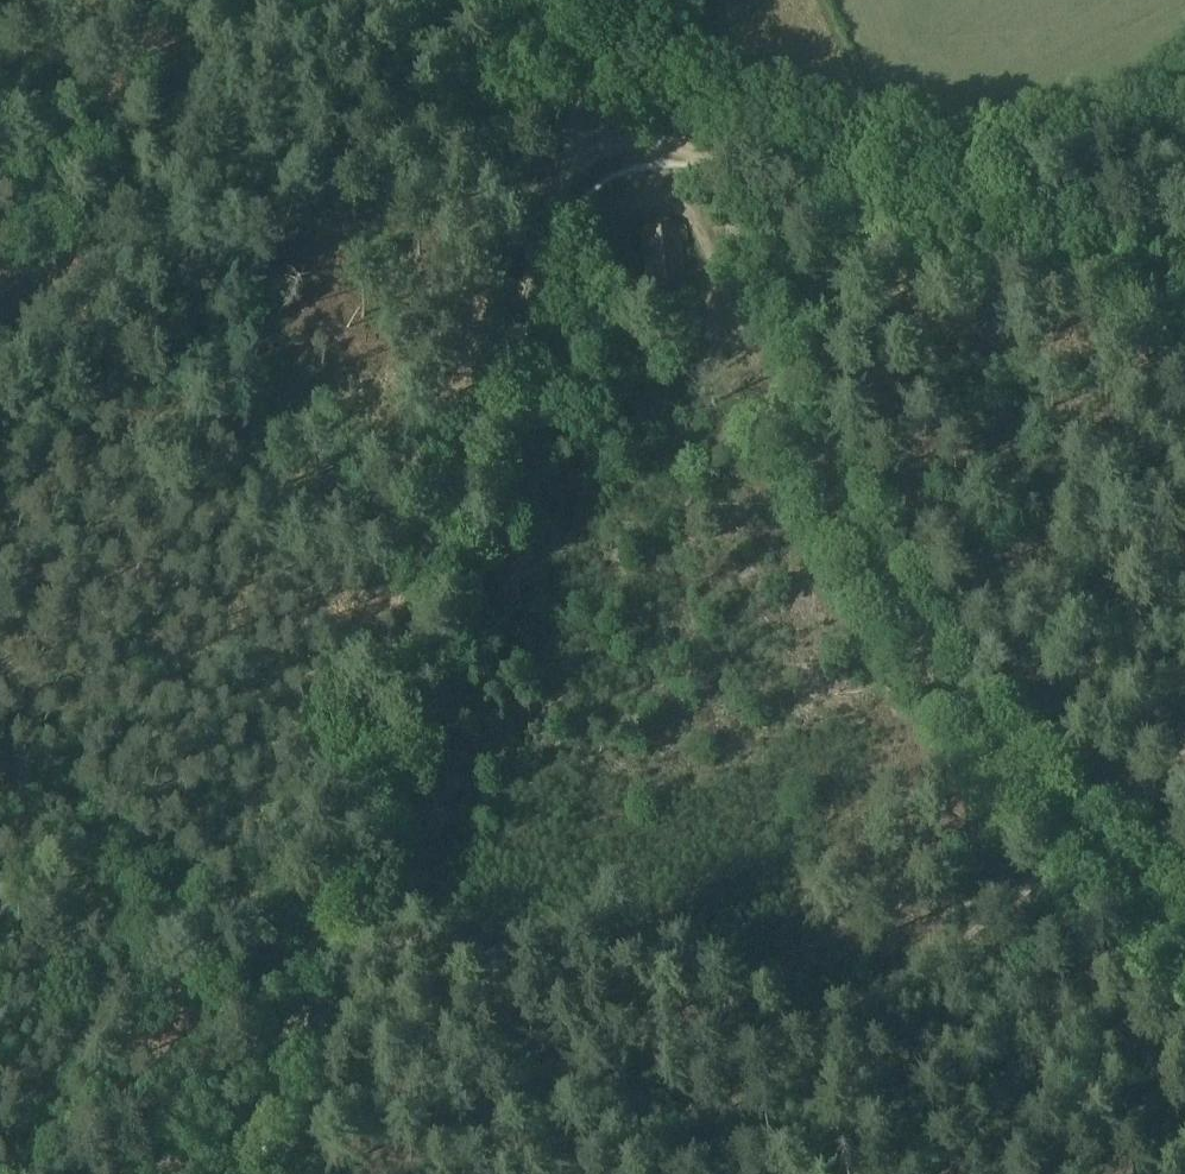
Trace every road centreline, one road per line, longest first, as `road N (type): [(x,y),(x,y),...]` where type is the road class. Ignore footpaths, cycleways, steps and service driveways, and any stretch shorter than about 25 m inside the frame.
road 1 (track): [(580,108),(238,1173)]
road 2 (track): [(1184,747),(1138,765),(1088,808),(1074,844),(946,945),(785,1041),(735,1056),(683,1052),(456,935),(402,938),(324,1011),(290,1012)]
road 3 (track): [(1184,930),(1074,844),(864,564),(766,386),(697,228),(651,164)]
road 4 (track): [(1184,282),(951,225),(580,108)]
road 5 (track): [(580,108),(370,0)]

